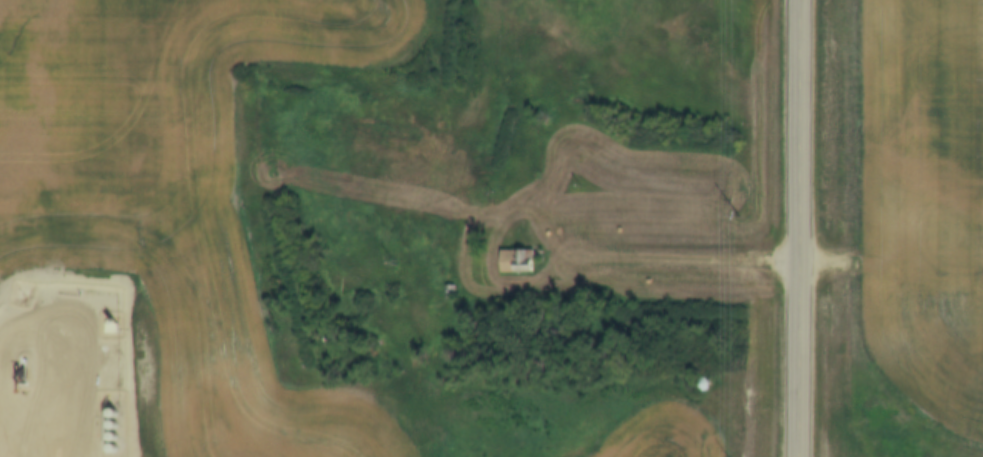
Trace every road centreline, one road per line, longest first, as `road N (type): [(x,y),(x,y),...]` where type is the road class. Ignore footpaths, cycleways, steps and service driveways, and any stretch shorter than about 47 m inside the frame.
road 1 (tertiary): [(798,0),(798,456)]

